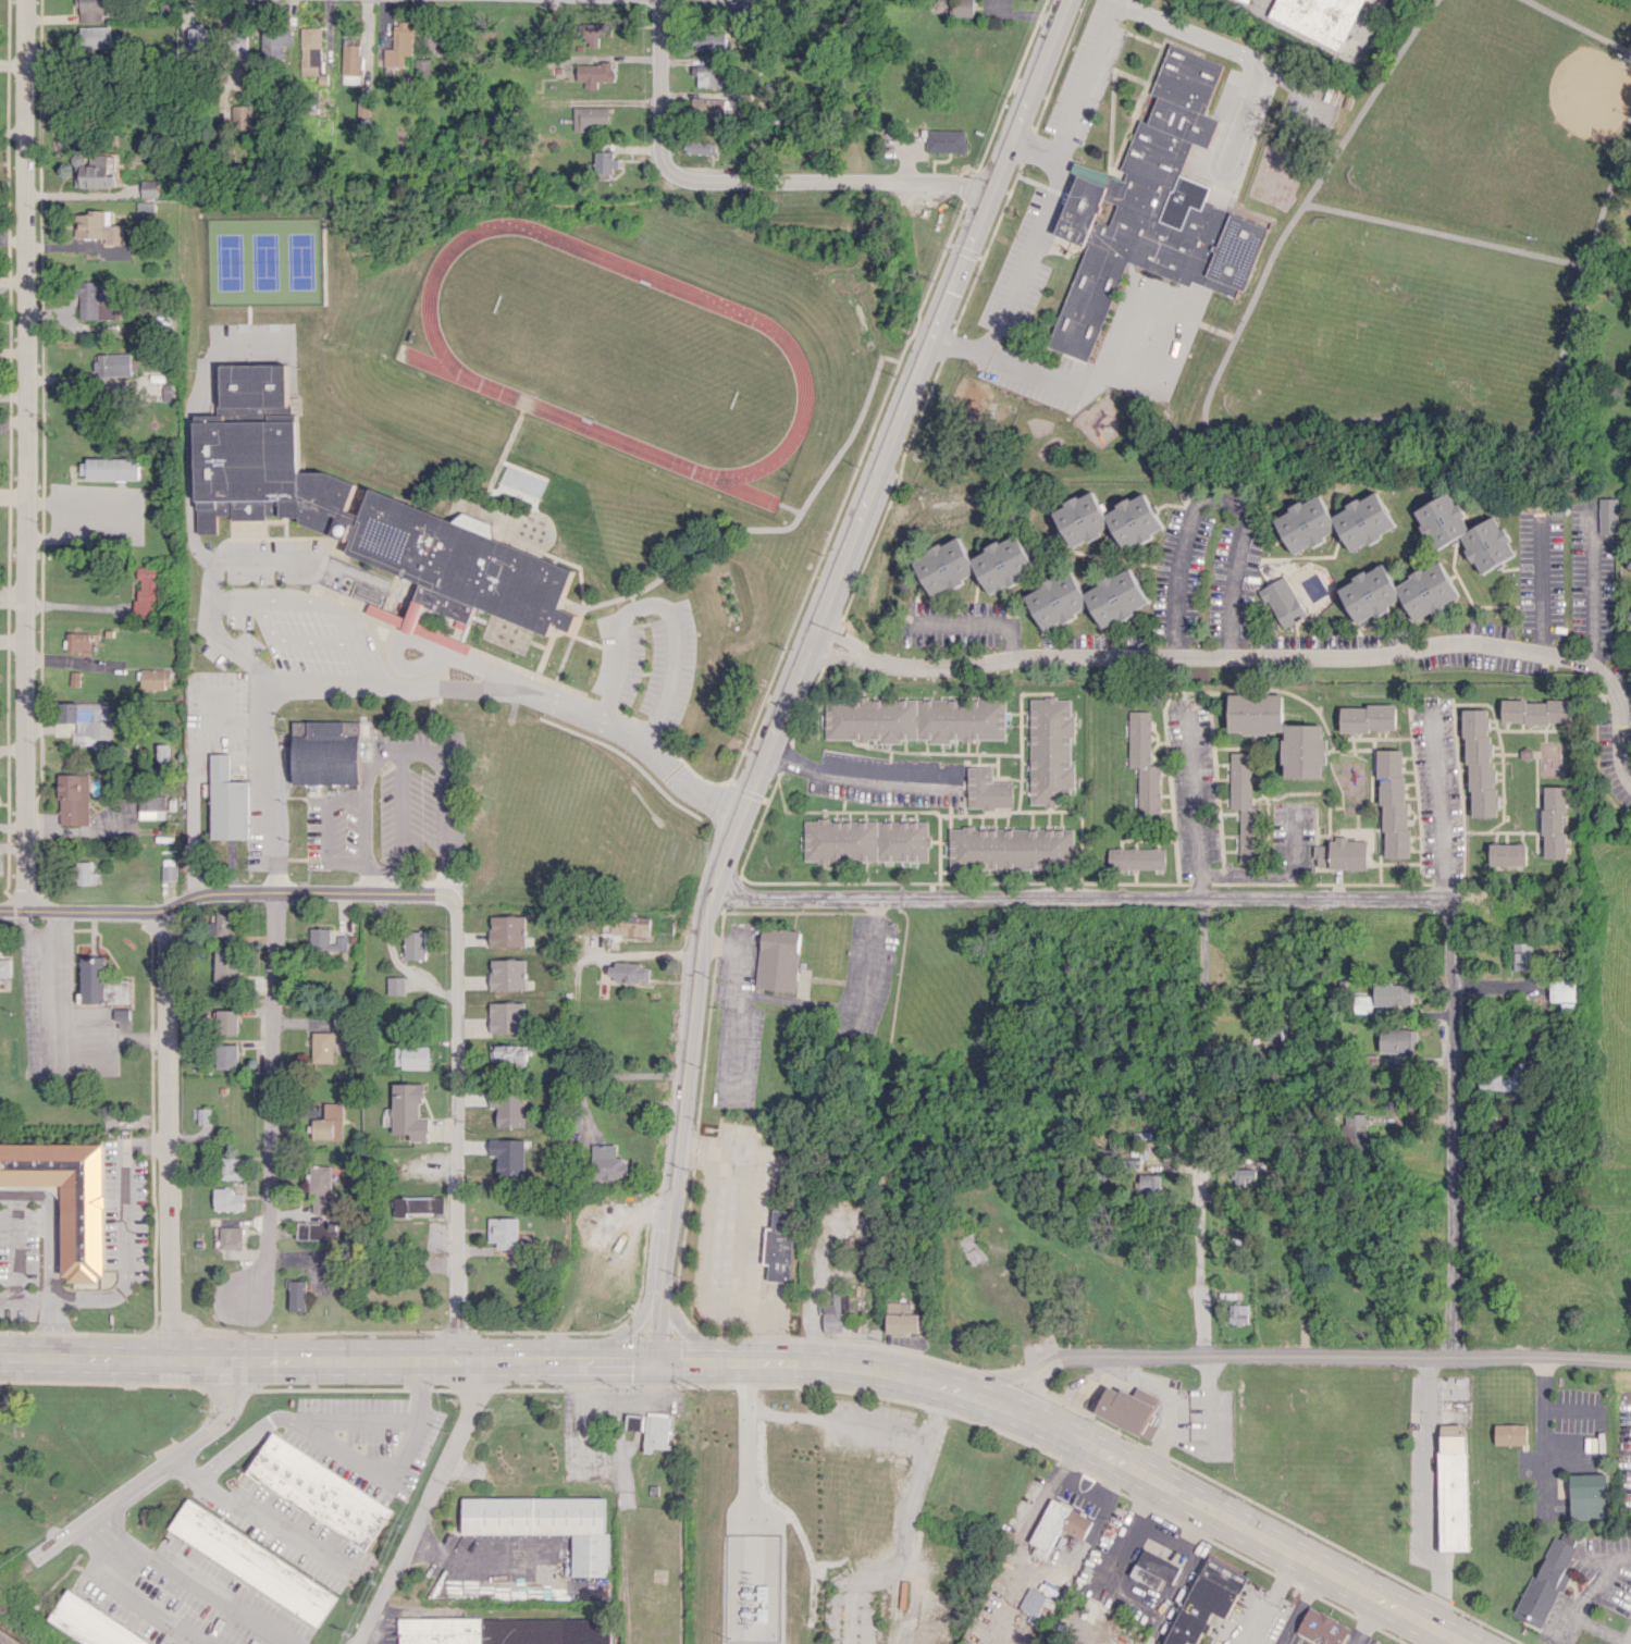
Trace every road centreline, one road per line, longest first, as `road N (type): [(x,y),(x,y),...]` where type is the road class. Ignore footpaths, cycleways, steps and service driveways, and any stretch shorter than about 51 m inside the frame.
road 1 (secondary): [(1469,1643),(1020,1413),(875,1370),(769,1361),(0,1359)]
road 2 (tertiary): [(654,1361),(703,926),(717,872),(1064,0)]
road 3 (residential): [(25,0),(28,911)]
road 4 (residential): [(877,660),(947,668),(1386,655),(1461,642),(1568,655),(1613,682),(1630,781)]
road 5 (residential): [(709,899),(1450,898)]
road 6 (residential): [(739,813),(652,744),(524,690),(270,693),(271,892)]
road 7 (residential): [(1020,1413),(1046,1364),(1064,1357),(1630,1361)]
road 8 (residential): [(456,913),(452,897),(436,892),(210,893),(164,912),(0,911)]
road 9 (residential): [(1450,898),(1453,1358)]
road 10 (residential): [(164,912),(168,1360)]
road 11 (residential): [(456,913),(455,1360)]
road 12 (residential): [(271,892),(270,1257),(246,1299)]
road 13 (residential): [(991,183),(689,180),(669,169)]
road 14 (residential): [(493,1360),(354,1643)]
road 15 (residential): [(234,1360),(227,1410),(213,1427),(35,1557)]
road 16 (residential): [(1450,898),(1431,714)]
road 17 (residential): [(658,0),(660,148),(669,169)]

